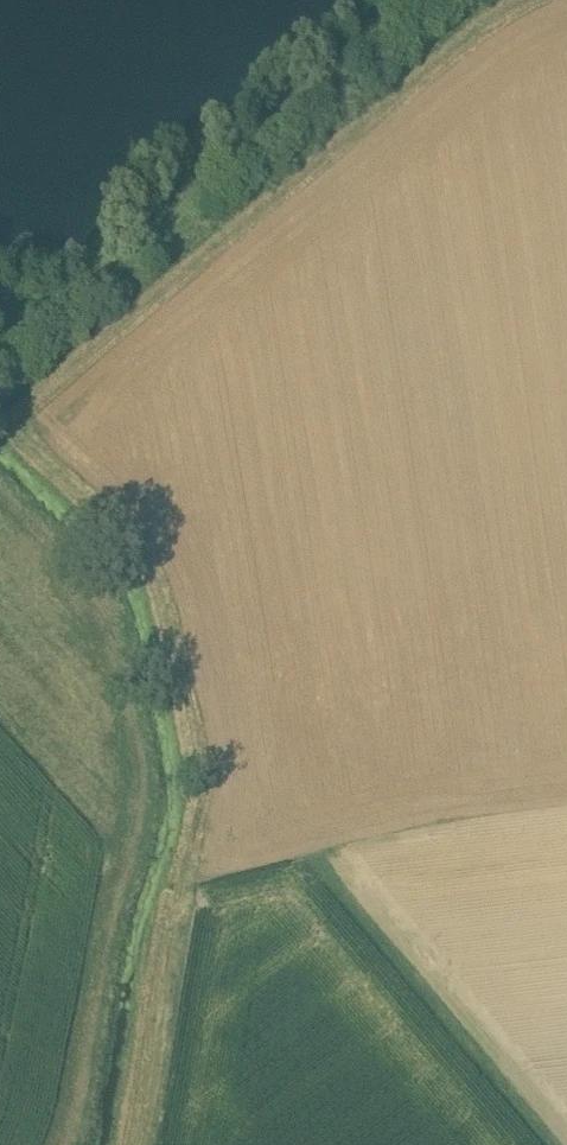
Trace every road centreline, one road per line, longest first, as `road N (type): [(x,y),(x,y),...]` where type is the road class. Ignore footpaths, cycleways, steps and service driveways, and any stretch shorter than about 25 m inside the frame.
road 1 (track): [(309,858),(548,1144)]

